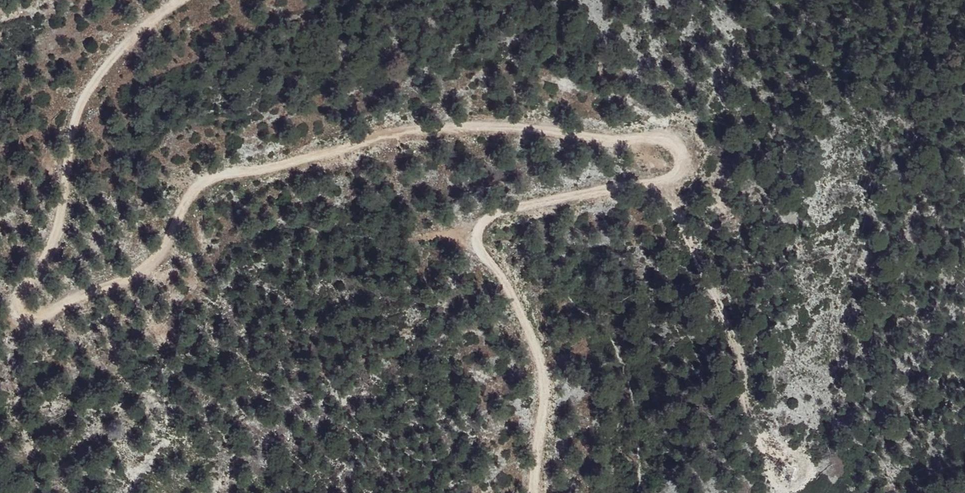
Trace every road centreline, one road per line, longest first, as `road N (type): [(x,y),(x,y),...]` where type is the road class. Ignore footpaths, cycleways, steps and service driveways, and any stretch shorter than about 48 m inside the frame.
road 1 (track): [(181,0),(119,52),(83,100),(61,162),(59,228),(17,296),(19,315),(39,318),(133,276),(202,185),(388,133),(480,125),(622,142),(661,137),(679,146),(684,160),(674,174),(522,208),(475,231),(472,242),(537,376),(525,492)]

